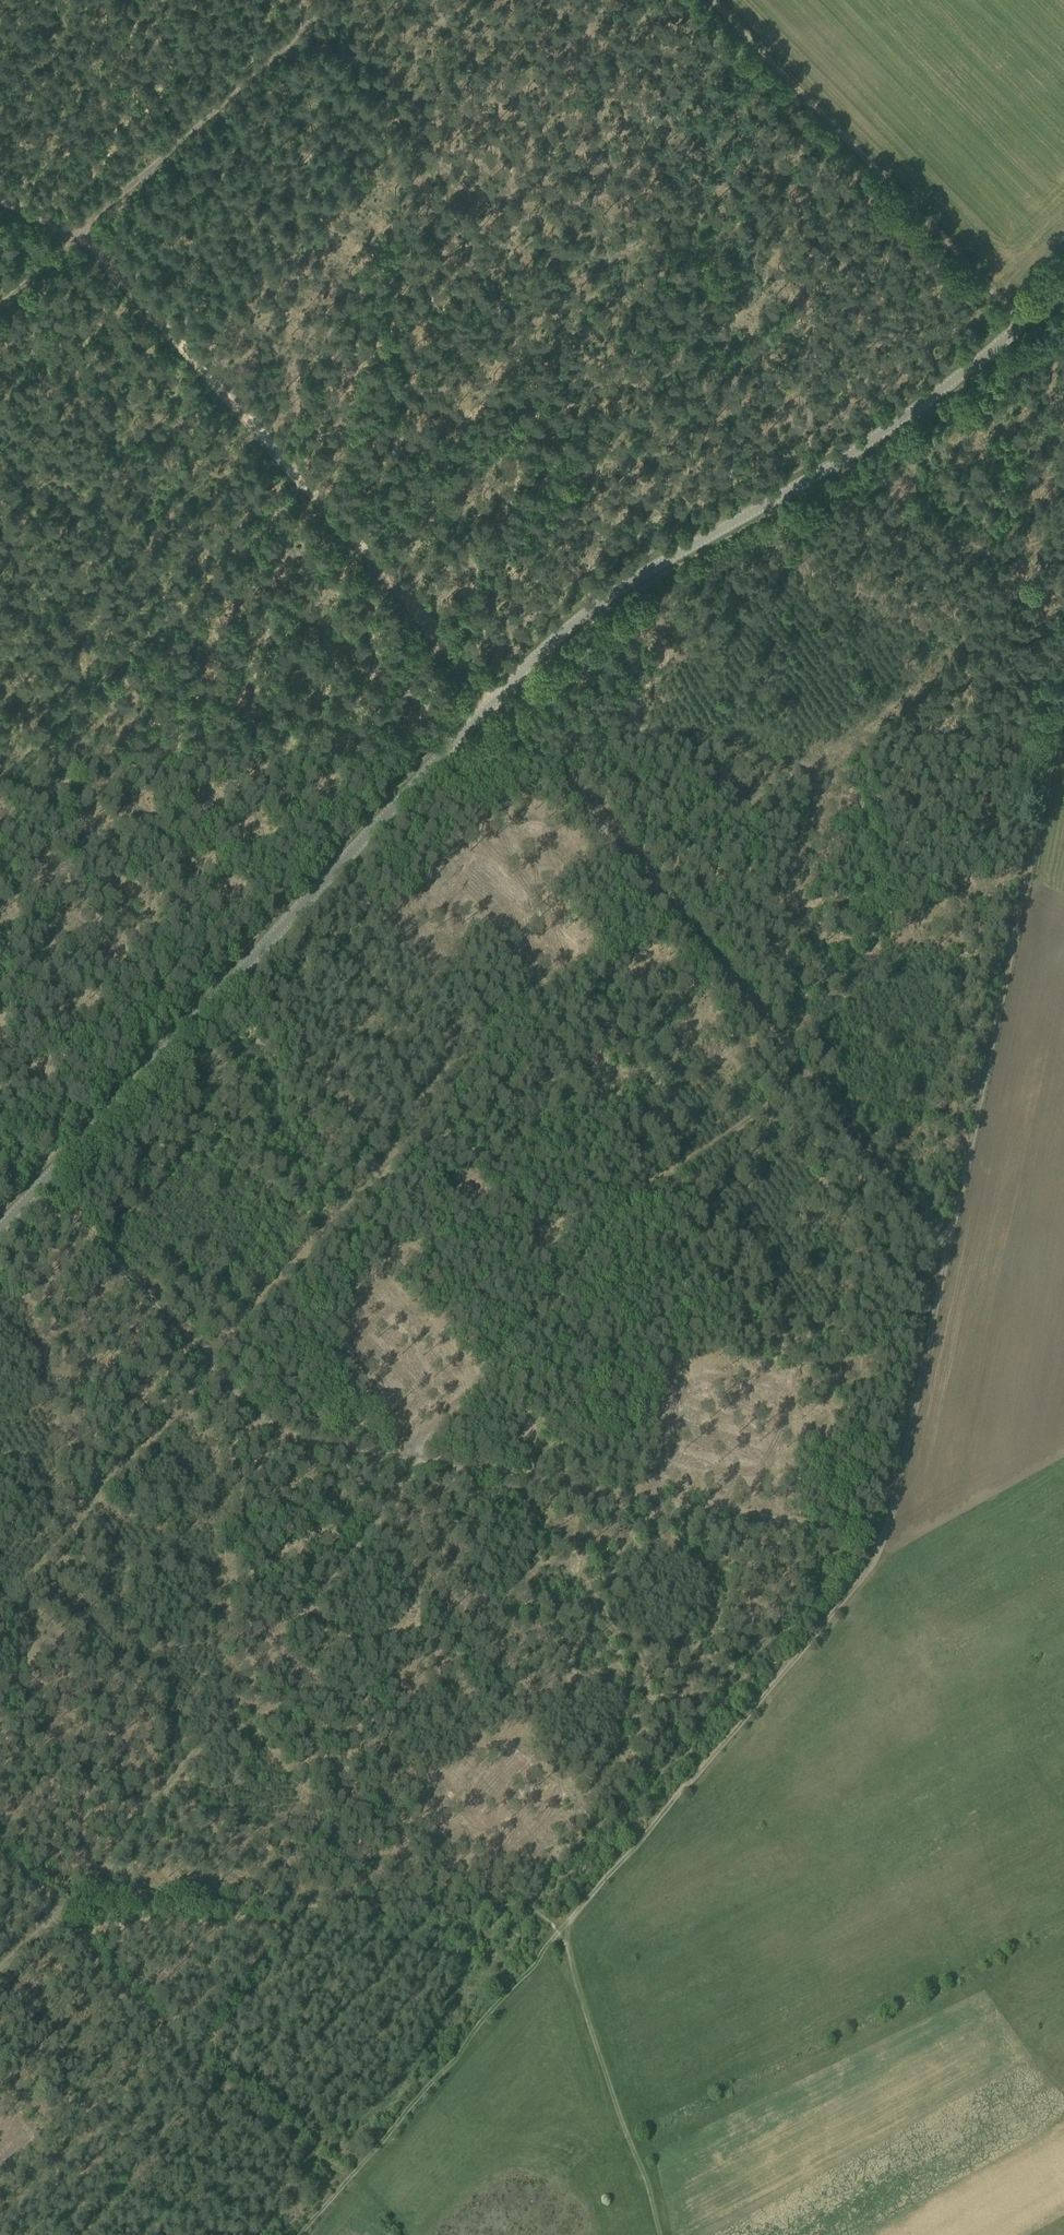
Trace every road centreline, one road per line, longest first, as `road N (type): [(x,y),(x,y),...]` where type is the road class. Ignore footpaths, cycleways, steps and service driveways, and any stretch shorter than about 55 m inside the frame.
road 1 (track): [(561,1931),(876,1556),(890,1524),(947,1252),(546,757),(300,479)]
road 2 (unclassified): [(0,1229),(549,646),(654,567),(868,442),(1063,287)]
road 3 (track): [(41,1185),(279,1437),(884,1540)]
road 4 (track): [(0,1853),(34,1892),(60,1907),(519,1906),(561,1931)]
road 5 (track): [(418,1464),(60,1907)]
road 6 (track): [(805,1072),(654,1177),(404,1462)]
road 7 (track): [(718,0),(1029,318)]
road 8 (track): [(301,2234),(561,1931)]
road 9 (track): [(300,479),(80,237)]
road 10 (track): [(661,2234),(561,1931)]
road 11 (track): [(80,237),(308,25)]

